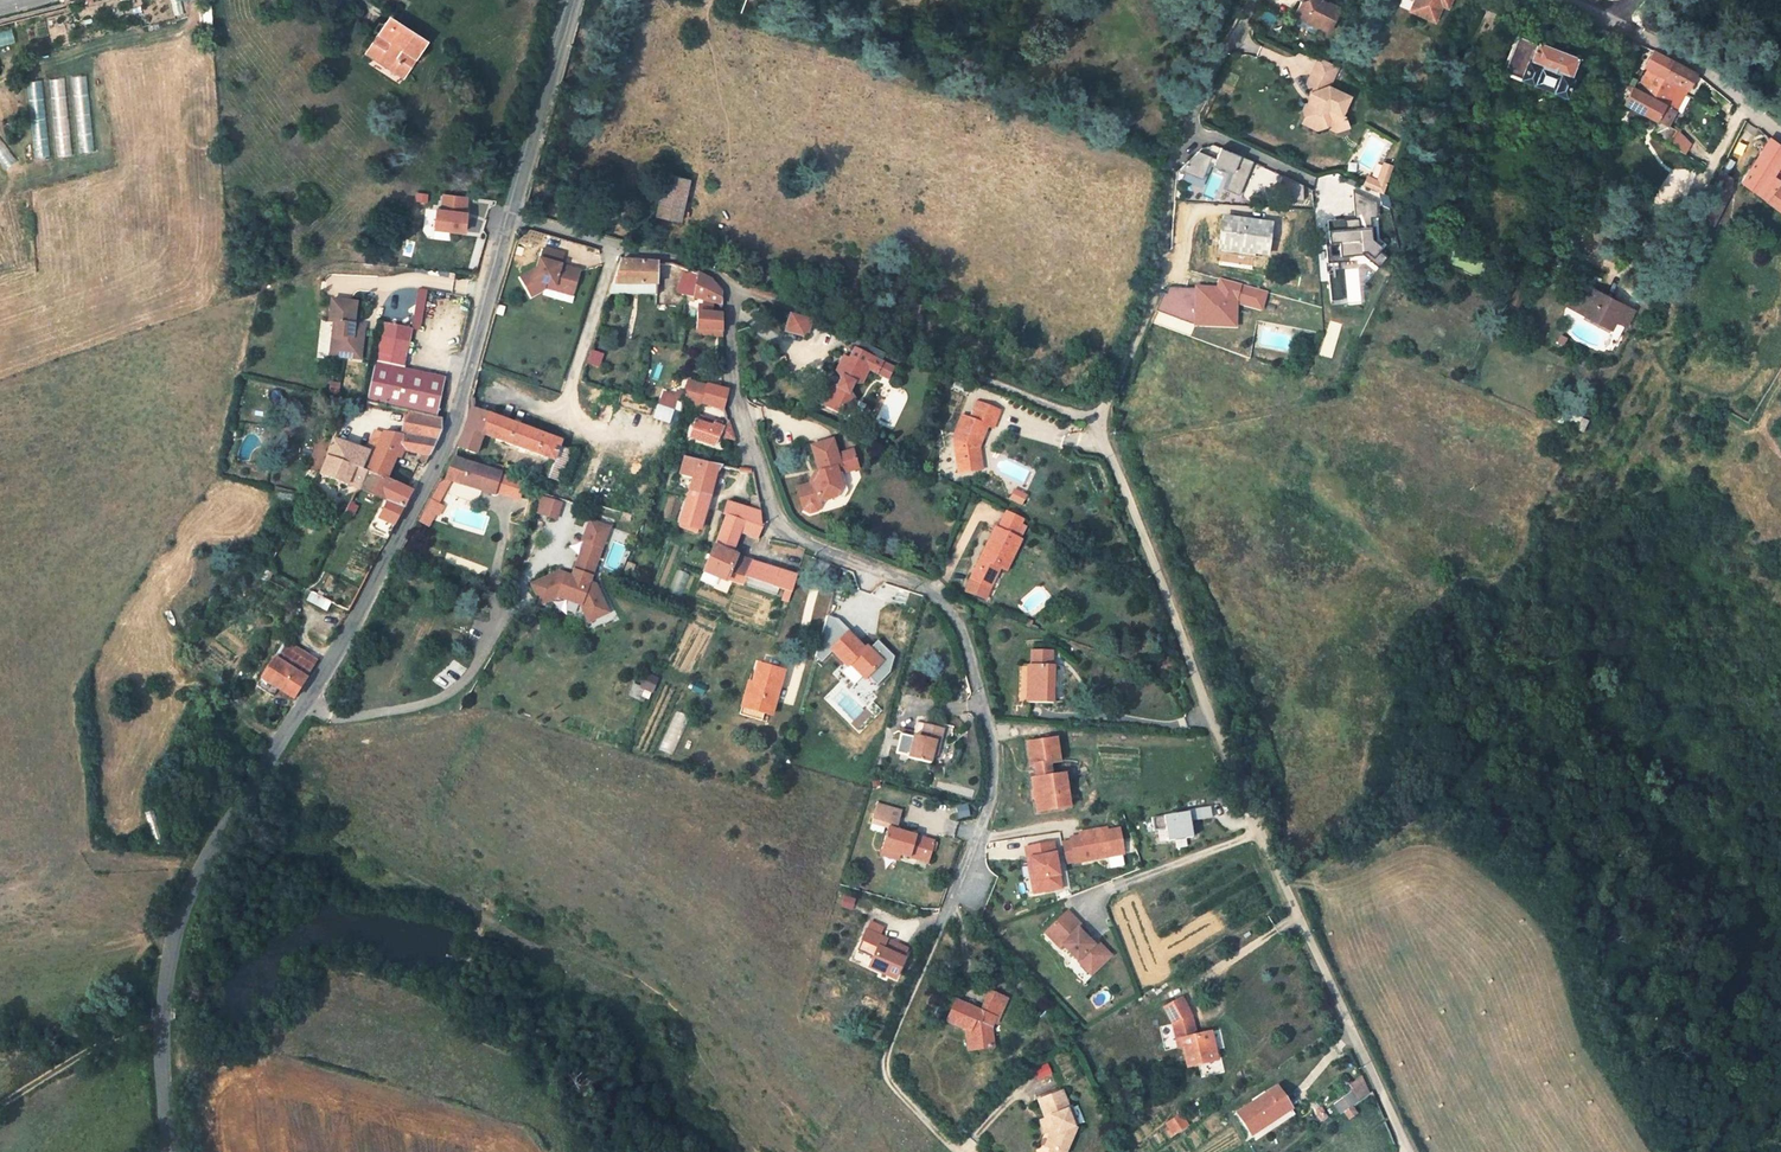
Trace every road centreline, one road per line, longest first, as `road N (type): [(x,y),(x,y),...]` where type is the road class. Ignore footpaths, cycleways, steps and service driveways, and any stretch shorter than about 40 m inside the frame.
road 1 (unclassified): [(1404,1151),(1214,723),(1098,424),(1159,282),(1174,150),(1258,0)]
road 2 (tertiary): [(512,217),(450,433),(343,638),(184,906),(162,1030),(173,1151)]
road 3 (residential): [(955,902),(990,796),(992,759),(963,629),(943,601),(783,532),(741,406),(731,284),(512,217)]
road 4 (track): [(731,284),(1098,424)]
road 5 (track): [(955,902),(885,1064),(891,1085),(955,1151)]
road 6 (tertiary): [(573,0),(512,217)]
road 7 (unclassified): [(1780,136),(1712,74),(1644,36)]

